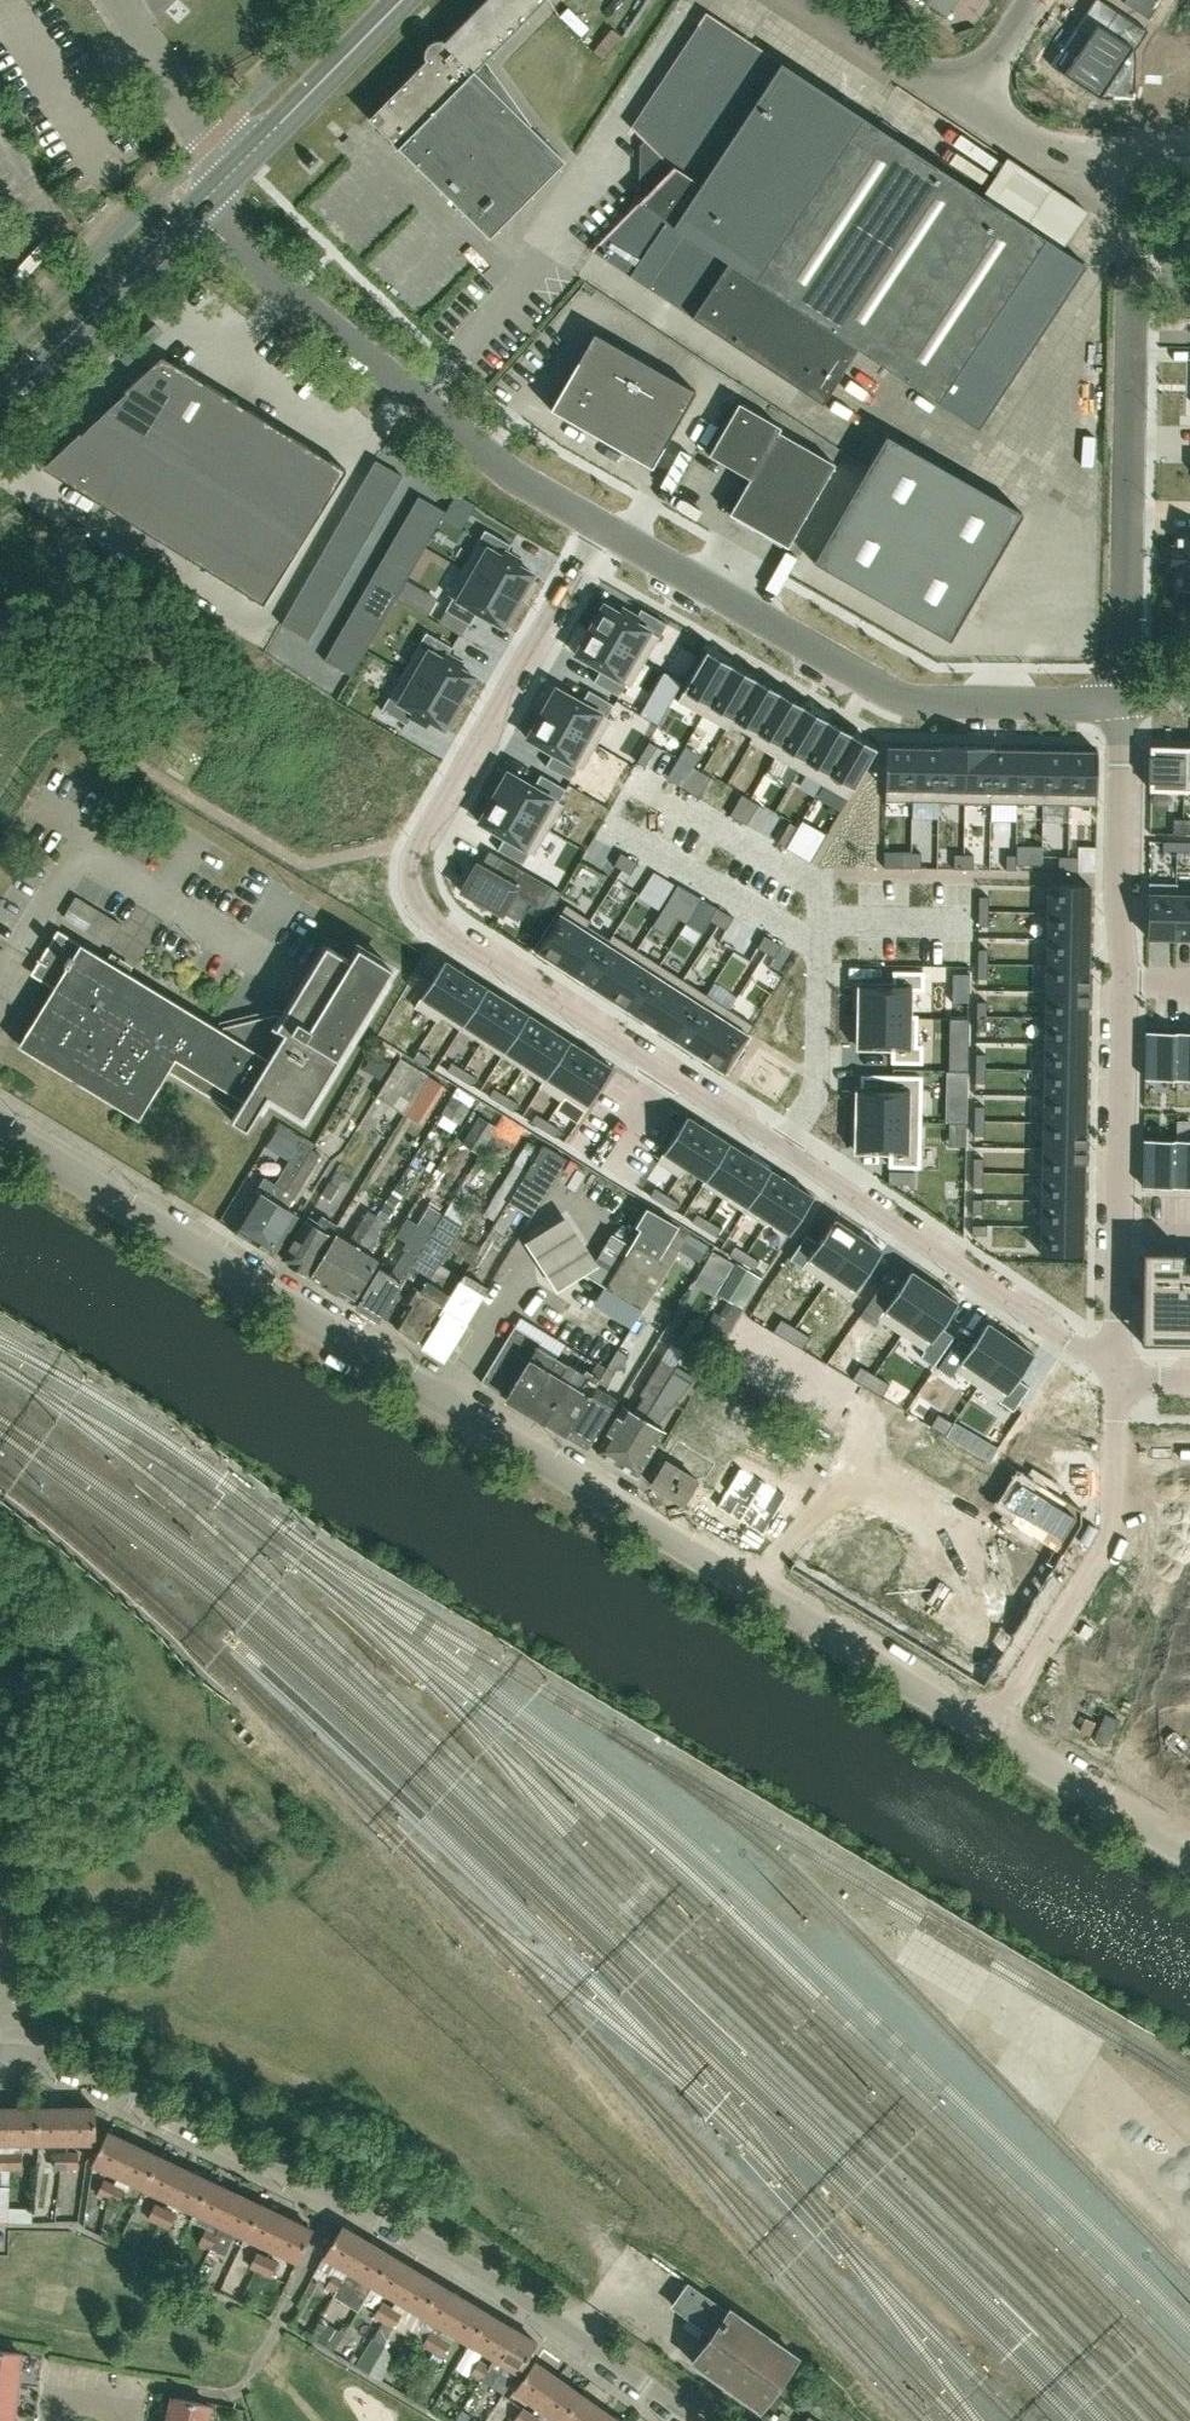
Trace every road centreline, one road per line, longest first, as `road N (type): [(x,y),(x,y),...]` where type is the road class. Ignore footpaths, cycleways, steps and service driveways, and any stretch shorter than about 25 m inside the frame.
road 1 (residential): [(601,527),(421,840),(422,906),(1067,1341),(1117,1363)]
road 2 (residential): [(989,1728),(297,1310)]
road 3 (residential): [(685,2420),(504,2295),(341,2202),(128,2098),(7,2053)]
road 4 (residential): [(1121,700),(957,699),(907,690),(860,673),(601,527)]
road 5 (residential): [(1121,700),(1133,149)]
road 6 (residential): [(601,527),(415,393),(193,211)]
road 7 (residential): [(989,1728),(1107,1541),(1116,1379)]
road 8 (residential): [(1117,1363),(1123,980)]
road 9 (unclassified): [(297,1310),(0,1131)]
road 10 (secondary): [(193,211),(402,0)]
road 11 (residential): [(1123,980),(1115,893),(1121,700)]
road 12 (secondary): [(0,406),(193,211)]
road 13 (residential): [(1189,1852),(989,1728)]
road 14 (residential): [(1133,149),(1031,141),(965,99)]
road 15 (residential): [(965,99),(818,0)]

